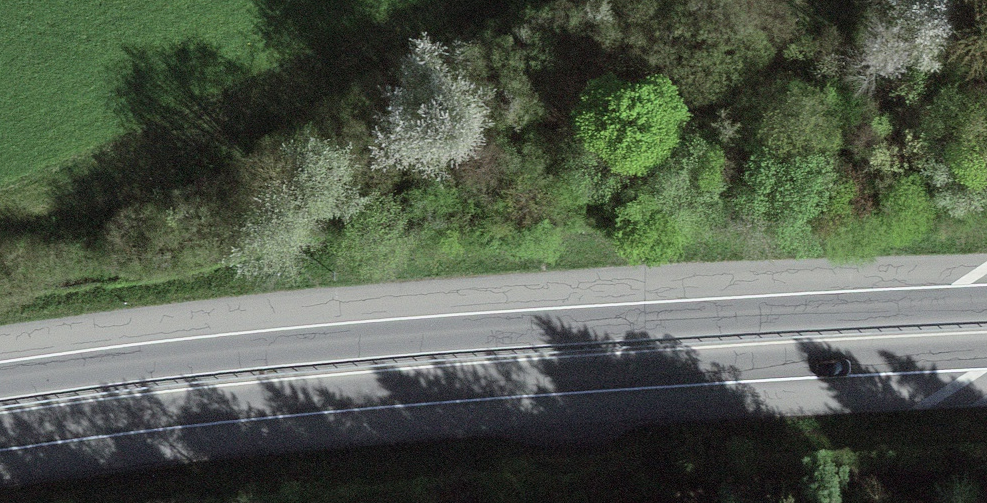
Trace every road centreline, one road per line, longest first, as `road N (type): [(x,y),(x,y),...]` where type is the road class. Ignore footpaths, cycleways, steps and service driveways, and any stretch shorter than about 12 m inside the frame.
road 1 (trunk): [(0,440),(360,399),(986,357)]
road 2 (trunk): [(986,307),(356,349),(0,388)]

